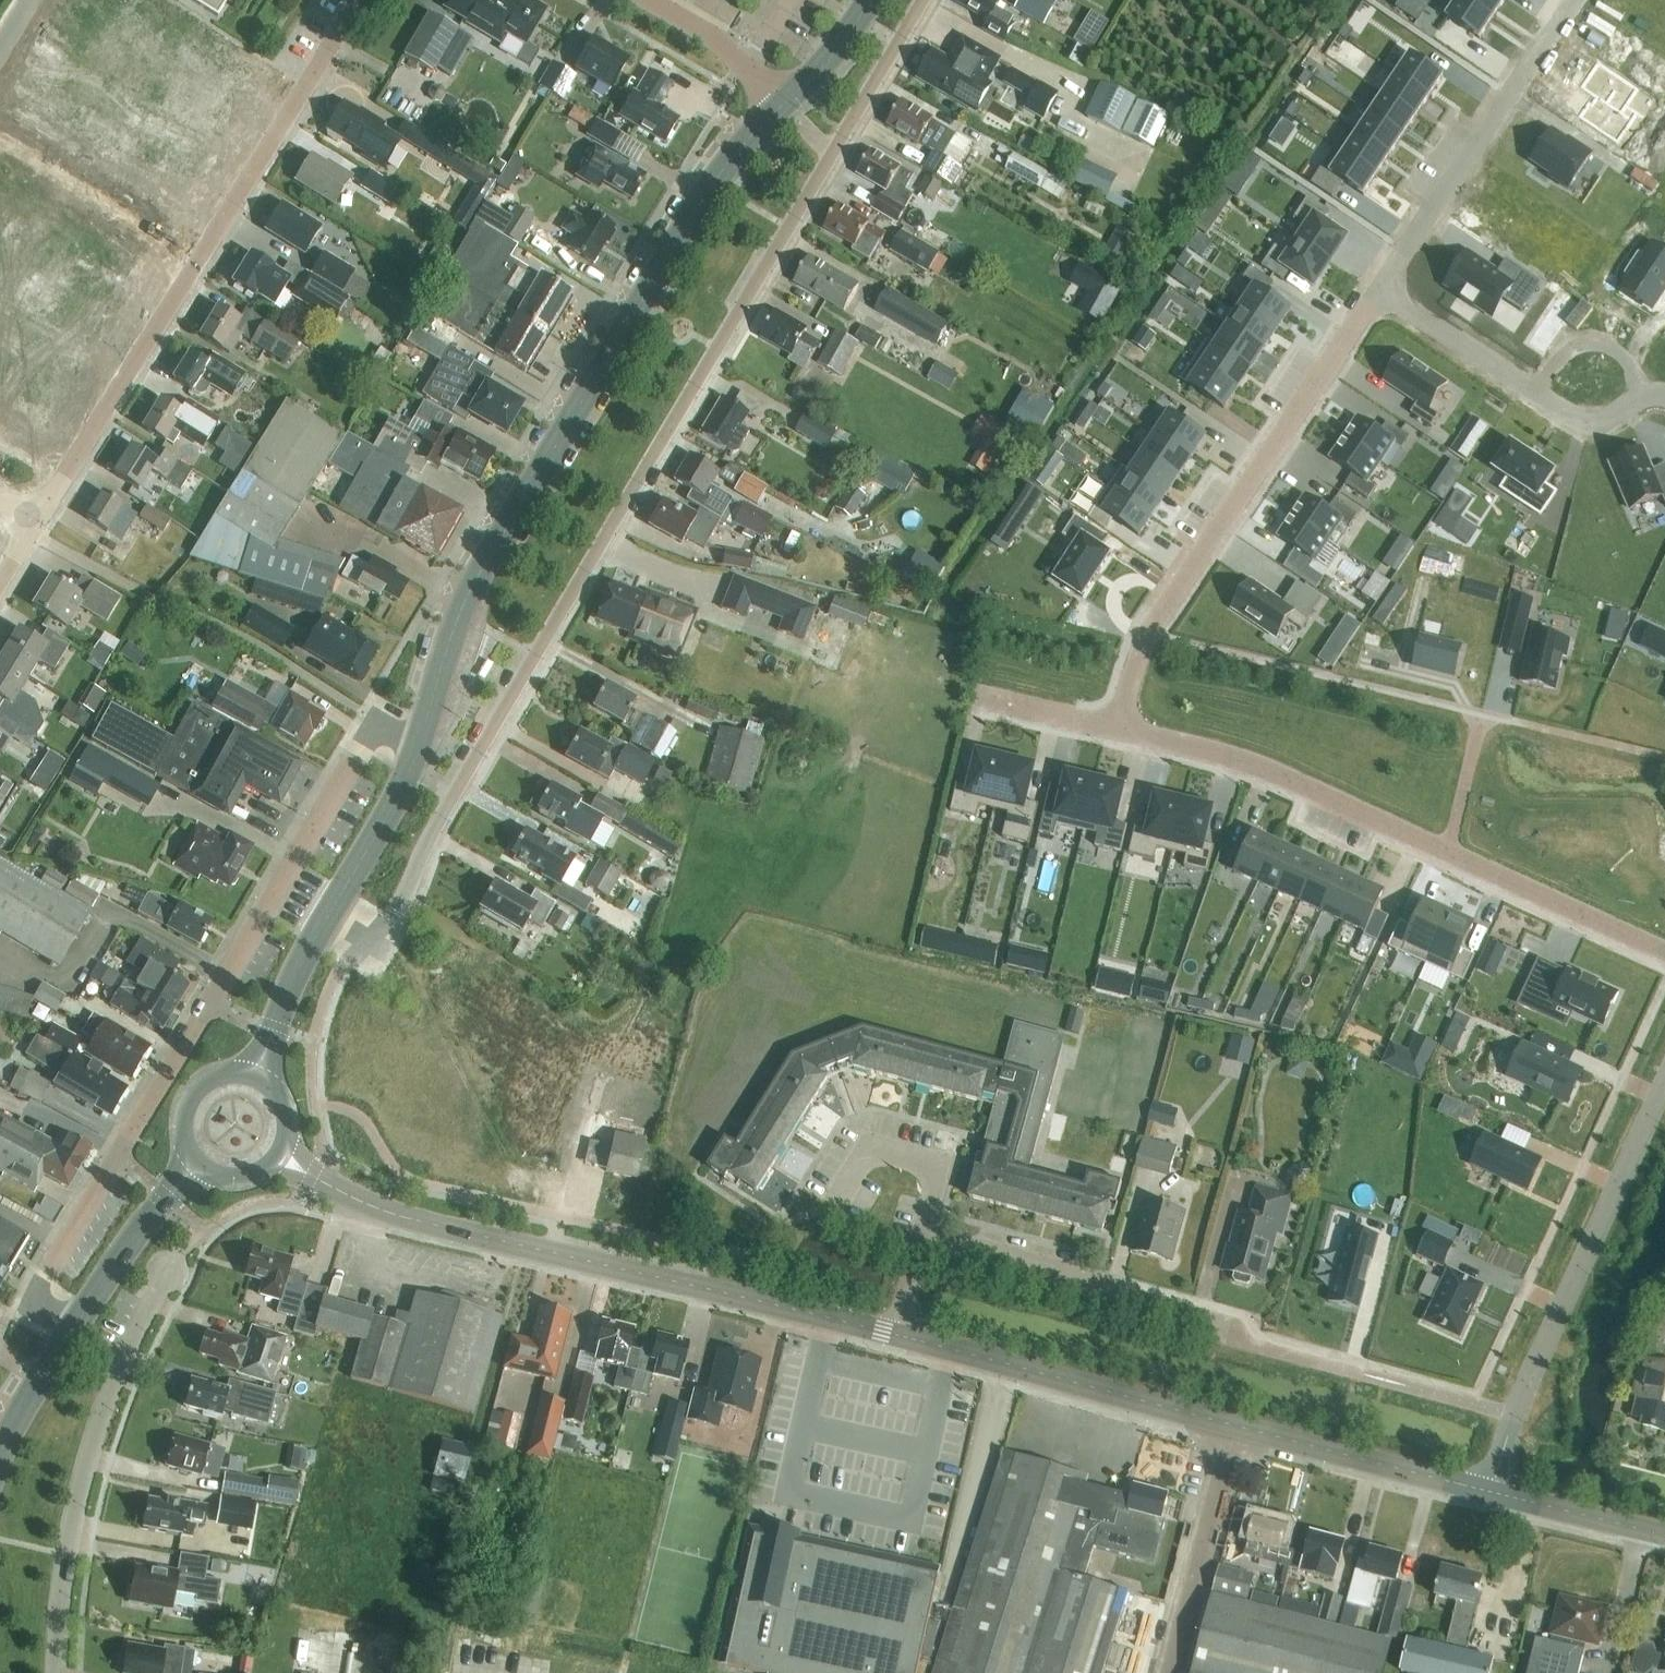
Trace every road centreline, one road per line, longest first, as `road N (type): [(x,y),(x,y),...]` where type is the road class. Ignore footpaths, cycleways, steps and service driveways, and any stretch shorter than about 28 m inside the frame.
road 1 (unclassified): [(327,917),(361,938),(393,915),(450,799),(926,0)]
road 2 (residential): [(420,745),(375,724),(115,1156),(33,1298),(67,1339)]
road 3 (secondary): [(420,745),(465,603),(736,146),(781,99)]
road 4 (tertiary): [(897,1334),(382,1213),(278,1159)]
road 5 (tertiary): [(1494,1492),(897,1334)]
road 6 (unclassified): [(37,521),(361,0)]
road 7 (residential): [(1664,953),(1256,765),(1117,731)]
road 8 (residential): [(1117,731),(1152,624),(1378,291)]
road 9 (residential): [(1494,1492),(1522,1393),(1664,1082)]
road 10 (unclassified): [(52,1672),(74,1505),(109,1381),(167,1268)]
road 11 (residential): [(1317,1362),(1250,1341),(1244,1321),(924,1231)]
road 12 (residential): [(1378,291),(1578,0)]
road 13 (secondary): [(67,1339),(117,1263),(198,1166)]
road 14 (residential): [(924,1231),(938,1174),(869,1149),(832,1213)]
road 15 (secondary): [(327,917),(420,745)]
road 16 (residential): [(1533,394),(1378,291)]
road 17 (secondary): [(257,1079),(327,917)]
road 18 (tertiary): [(1664,1534),(1494,1492)]
road 19 (unclassified): [(781,99),(748,59),(650,0)]
road 20 (residential): [(1642,396),(1623,355),(1602,346),(1561,358),(1533,394)]
road 21 (secondary): [(257,1079),(221,1076),(191,1098),(182,1133),(198,1166)]
road 22 (secondary): [(781,99),(837,57),(873,0)]
road 23 (residential): [(1117,731),(984,698)]
road 24 (secondary): [(0,1457),(67,1339)]
road 25 (residential): [(1642,396),(1614,421),(1595,425),(1574,421),(1533,394)]

